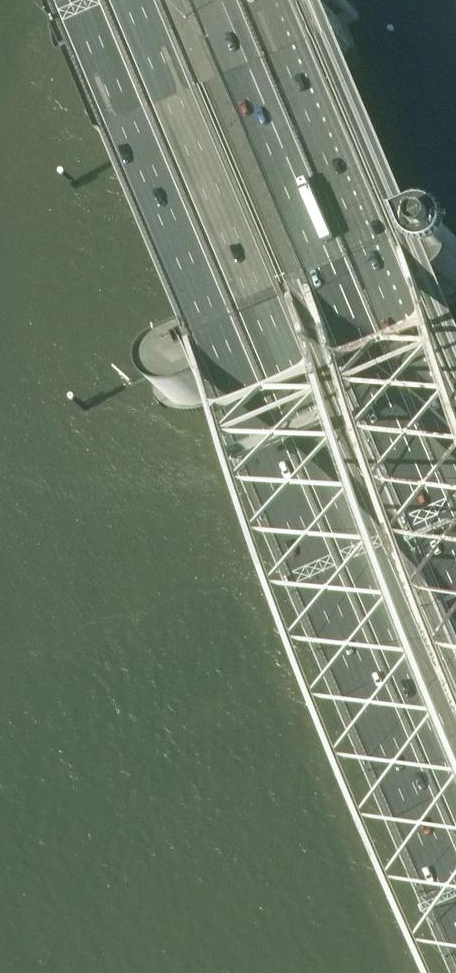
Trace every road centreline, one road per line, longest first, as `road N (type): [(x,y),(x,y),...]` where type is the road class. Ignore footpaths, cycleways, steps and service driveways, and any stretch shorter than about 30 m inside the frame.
road 1 (motorway): [(97,0),(455,846)]
road 2 (motorway): [(153,0),(455,718)]
road 3 (motorway): [(455,541),(227,0)]
road 4 (motorway): [(455,404),(284,0)]

